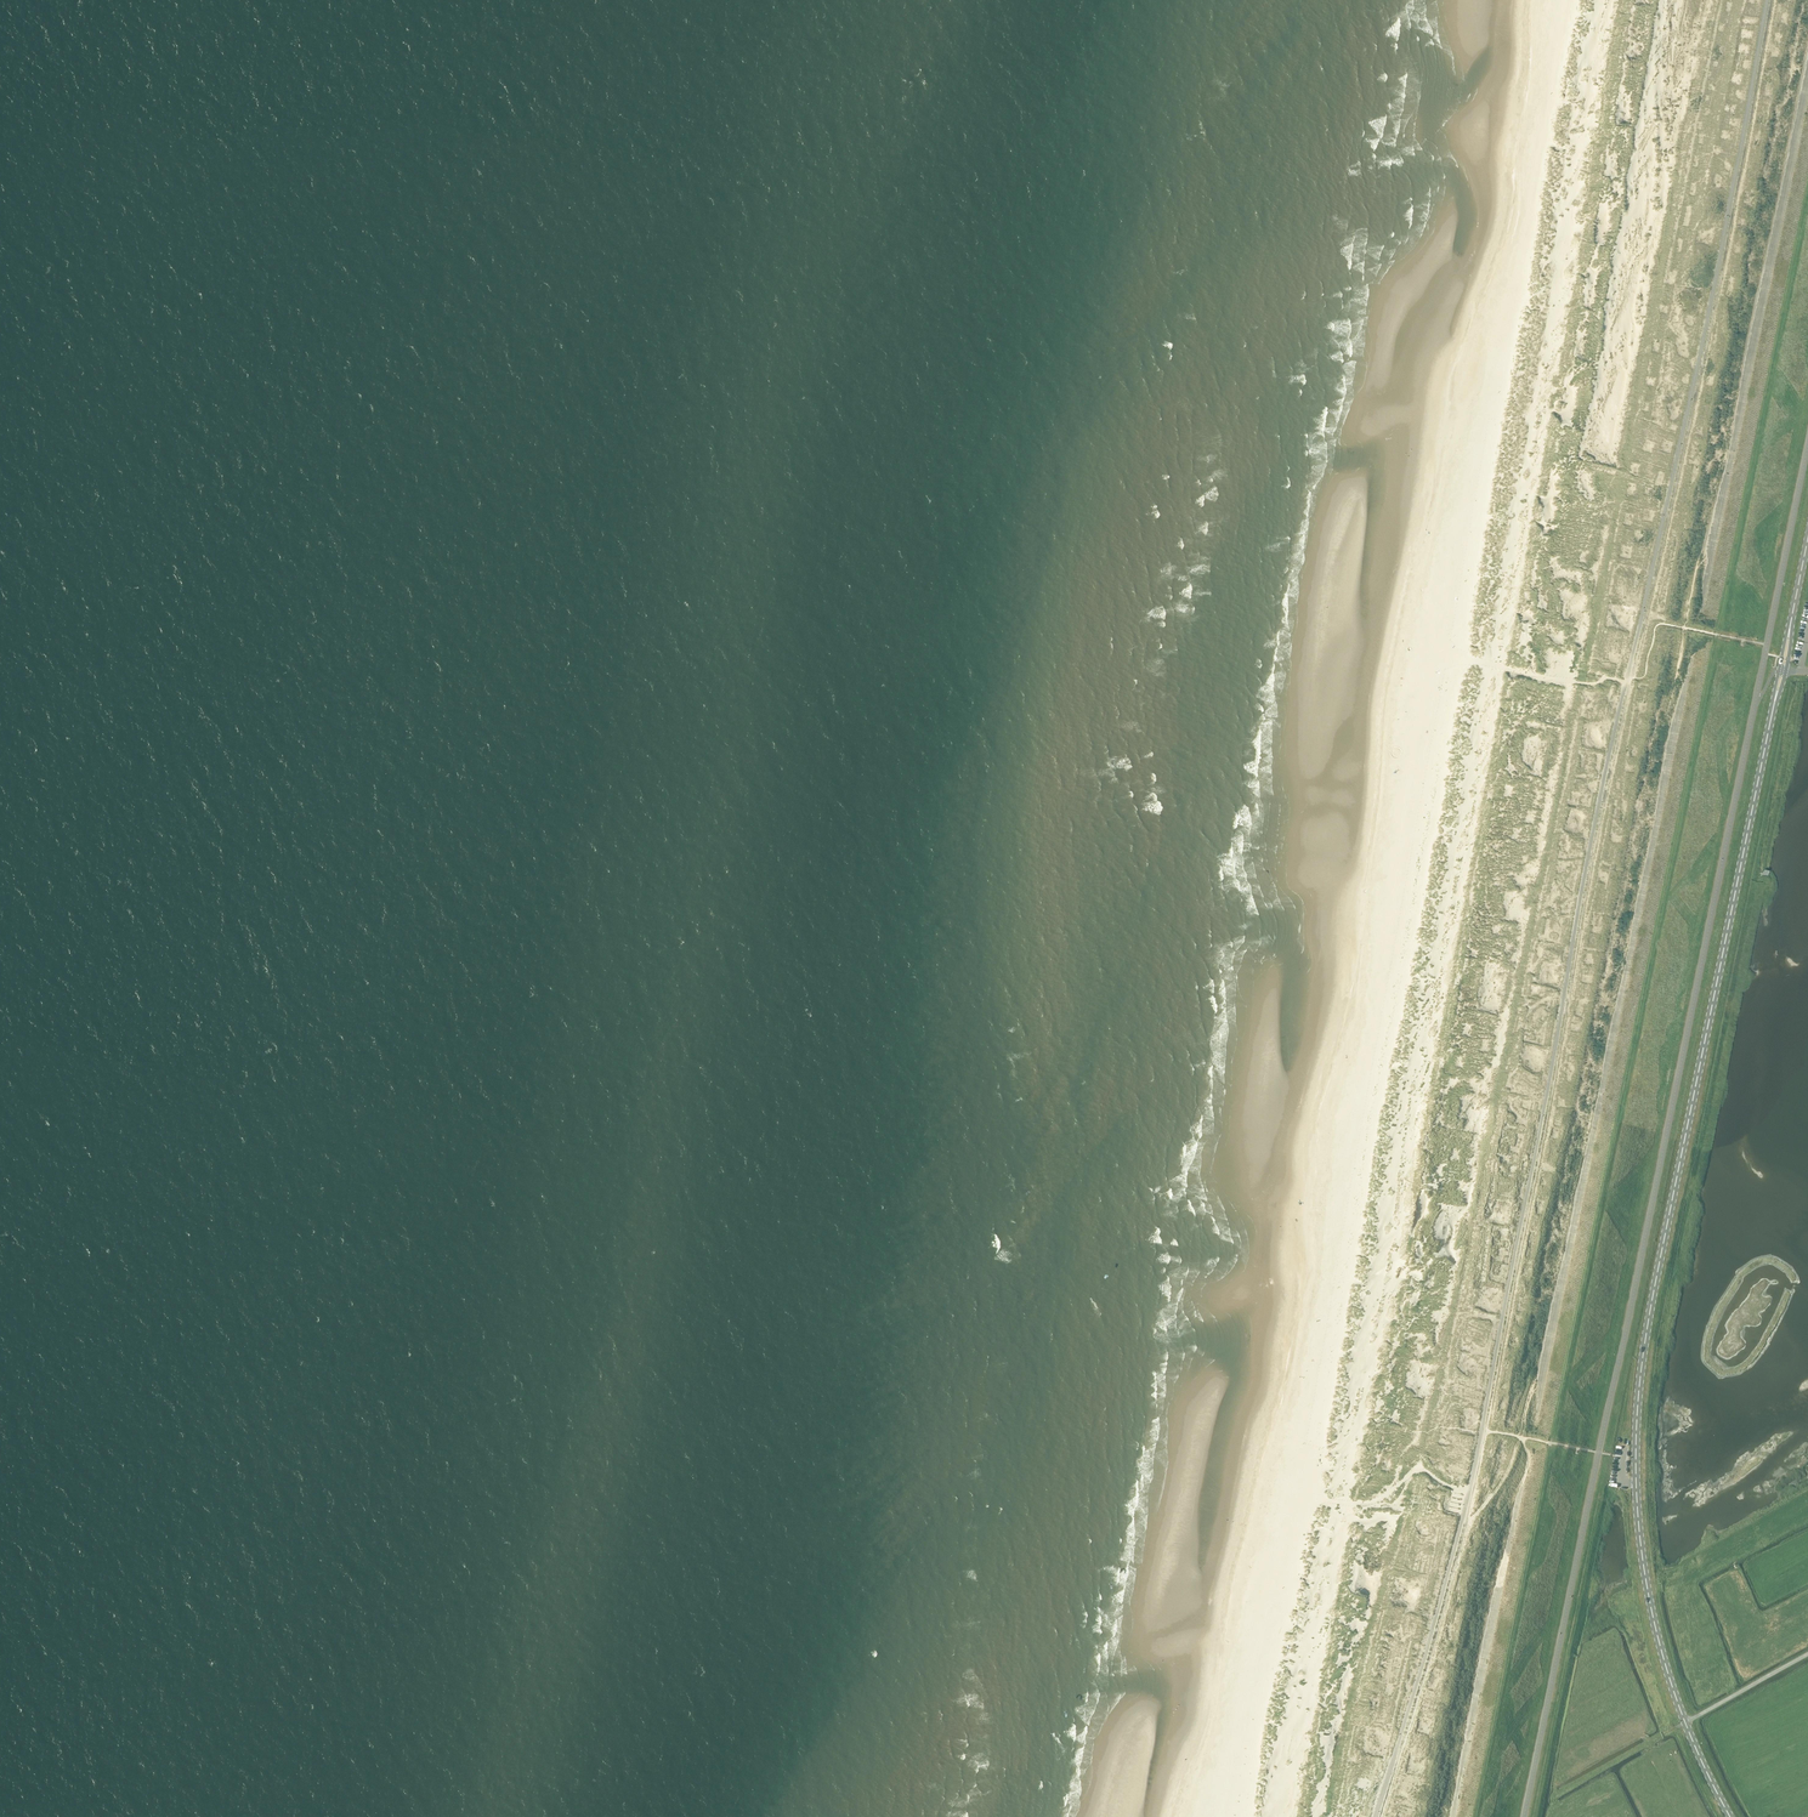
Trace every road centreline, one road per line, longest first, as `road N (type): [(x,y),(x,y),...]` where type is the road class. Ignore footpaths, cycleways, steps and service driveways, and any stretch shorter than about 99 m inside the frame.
road 1 (tertiary): [(1685,1722),(1641,1547),(1639,1385),(1774,701)]
road 2 (track): [(1759,874),(1797,671)]
road 3 (track): [(1554,1802),(1685,1722)]
road 4 (unclassified): [(1807,1654),(1685,1722)]

